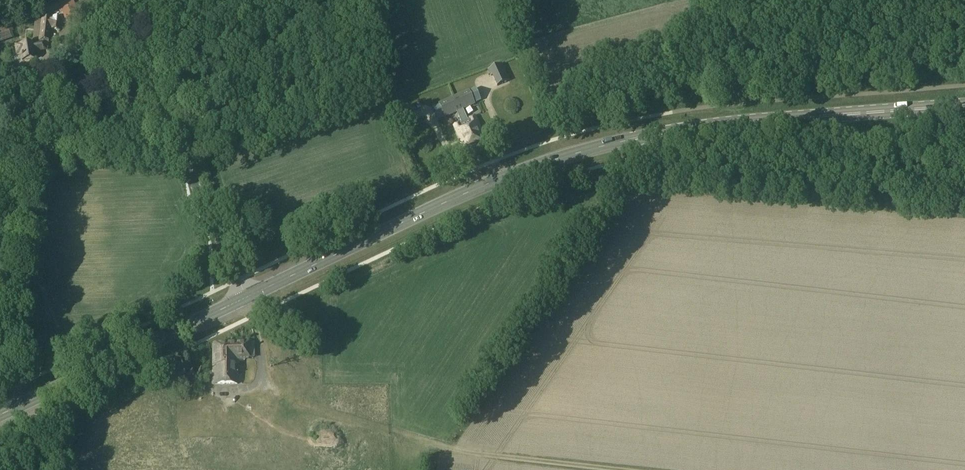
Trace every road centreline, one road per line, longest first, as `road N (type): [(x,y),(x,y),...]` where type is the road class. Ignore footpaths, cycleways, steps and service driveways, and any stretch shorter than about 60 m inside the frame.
road 1 (primary): [(246,299),(477,189),(609,145),(744,122),(964,106)]
road 2 (track): [(264,390),(437,444),(659,469)]
road 3 (primary): [(0,415),(246,299)]
road 4 (tertiary): [(246,299),(167,137)]
road 5 (unclassified): [(167,137),(0,93)]
road 6 (tertiary): [(167,137),(104,0)]

